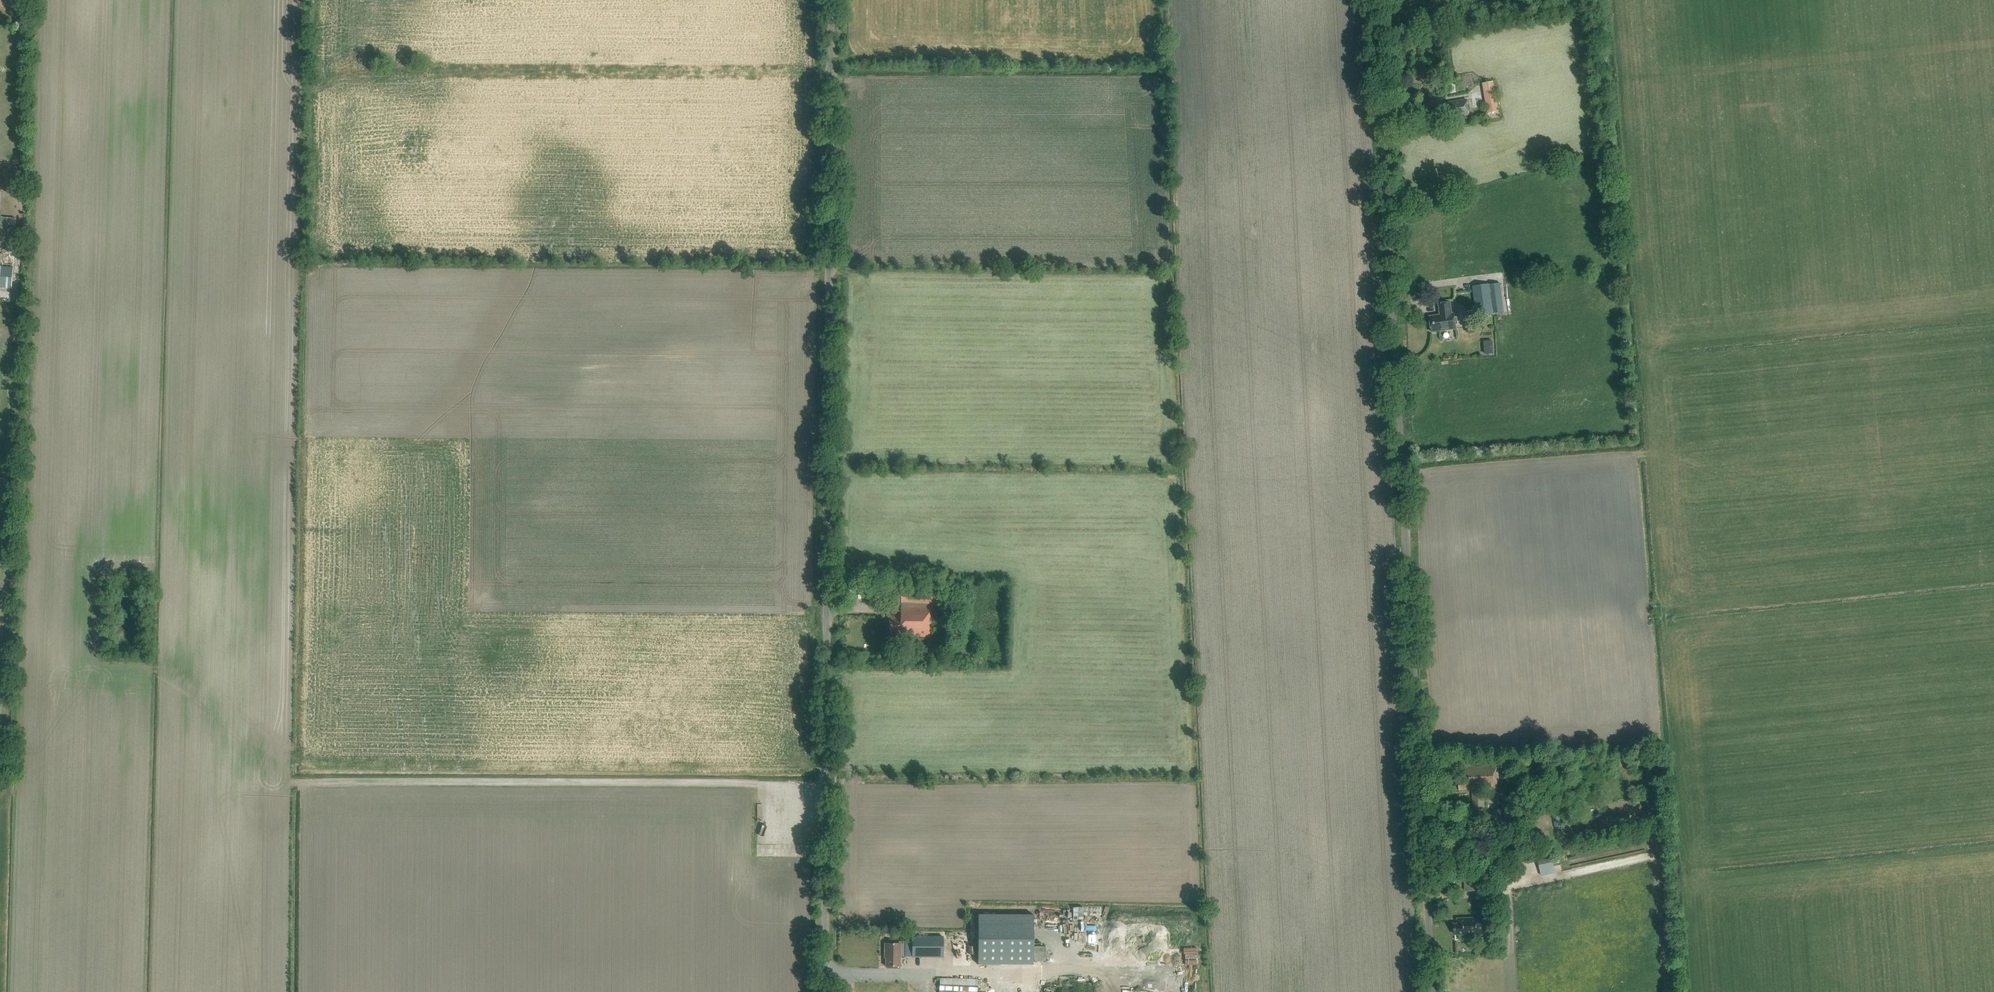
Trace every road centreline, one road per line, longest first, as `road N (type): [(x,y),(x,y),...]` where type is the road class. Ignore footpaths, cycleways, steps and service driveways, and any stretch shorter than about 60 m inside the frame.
road 1 (unclassified): [(1432,991),(1371,0)]
road 2 (unclassified): [(825,991),(831,0)]

